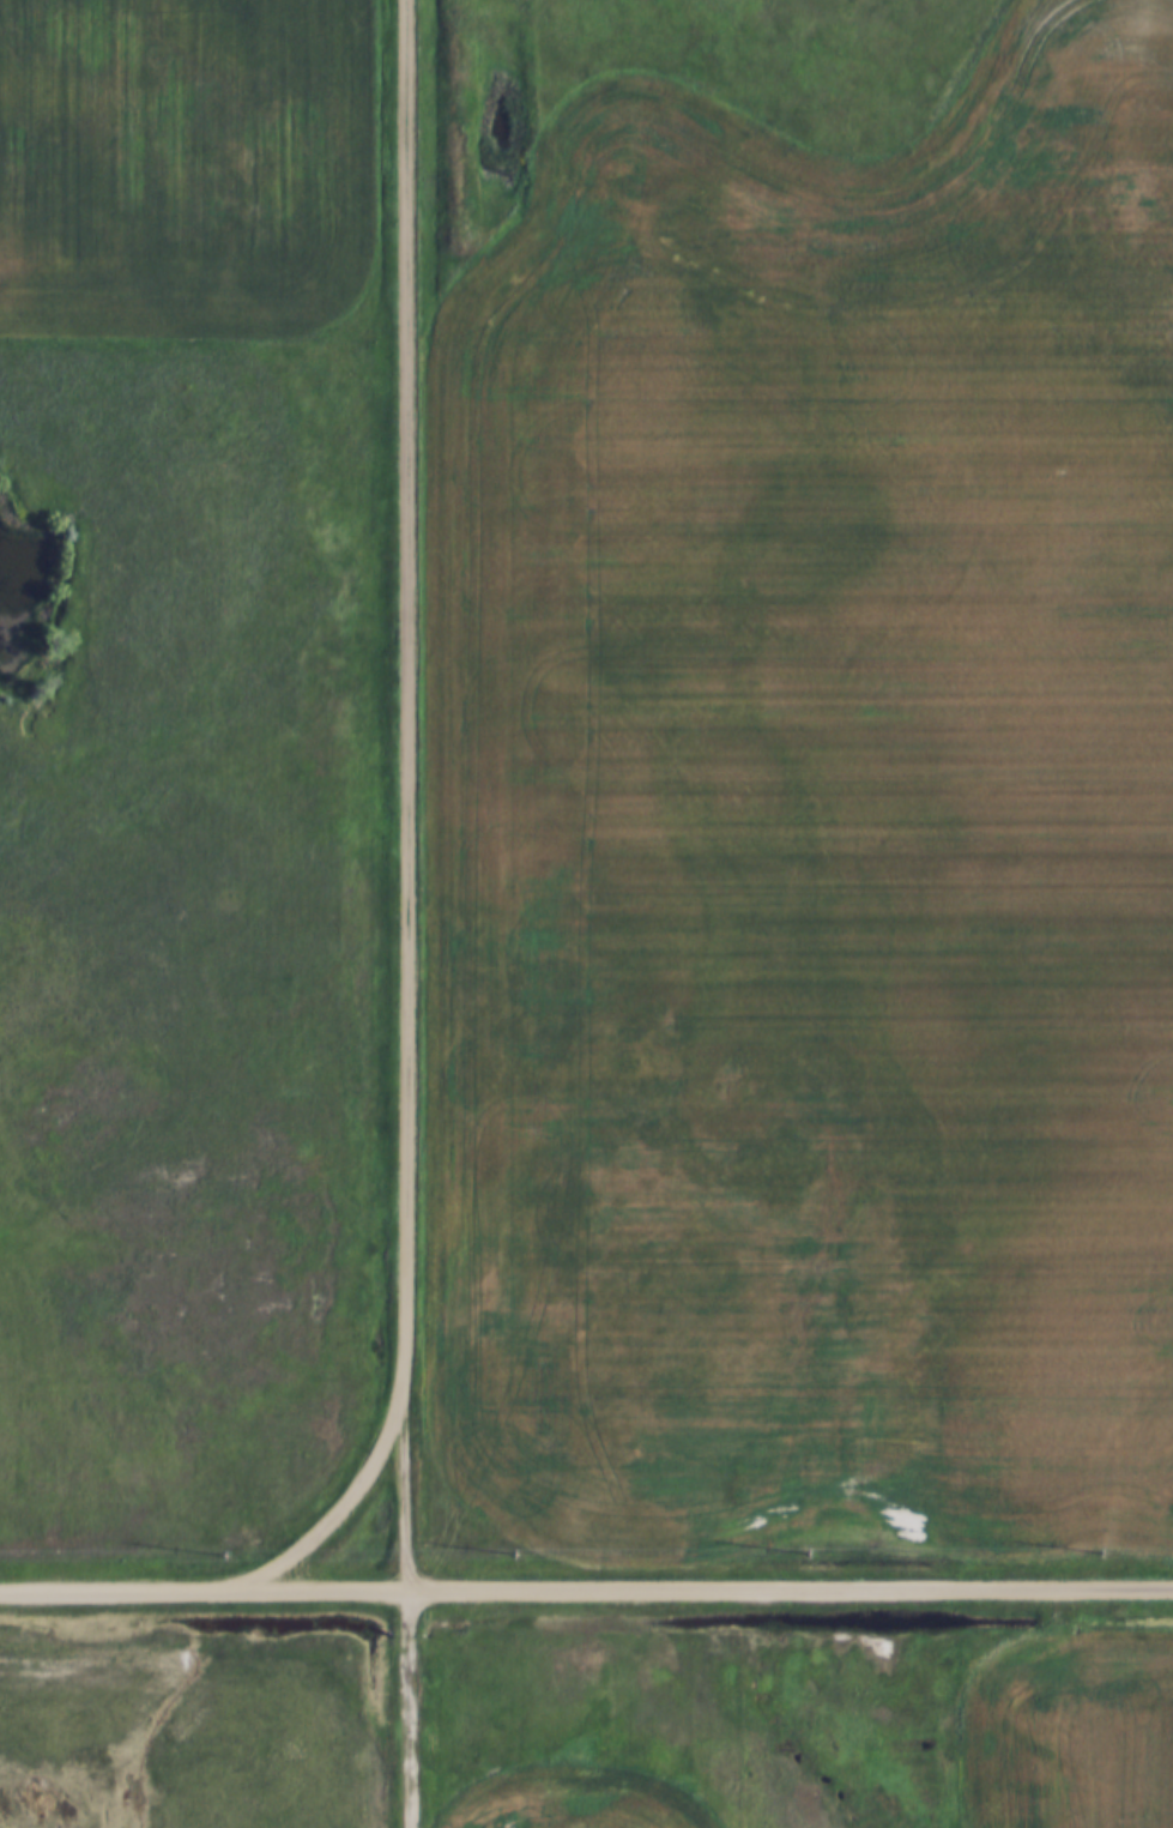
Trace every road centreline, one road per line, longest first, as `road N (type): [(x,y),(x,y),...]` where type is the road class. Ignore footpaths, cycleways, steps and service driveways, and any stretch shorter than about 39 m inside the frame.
road 1 (residential): [(409,1592),(408,0)]
road 2 (residential): [(0,1594),(1172,1588)]
road 3 (residential): [(188,1593),(252,1581),(301,1552),(351,1504),(382,1455),(406,1381)]
road 4 (track): [(410,1827),(409,1592)]

